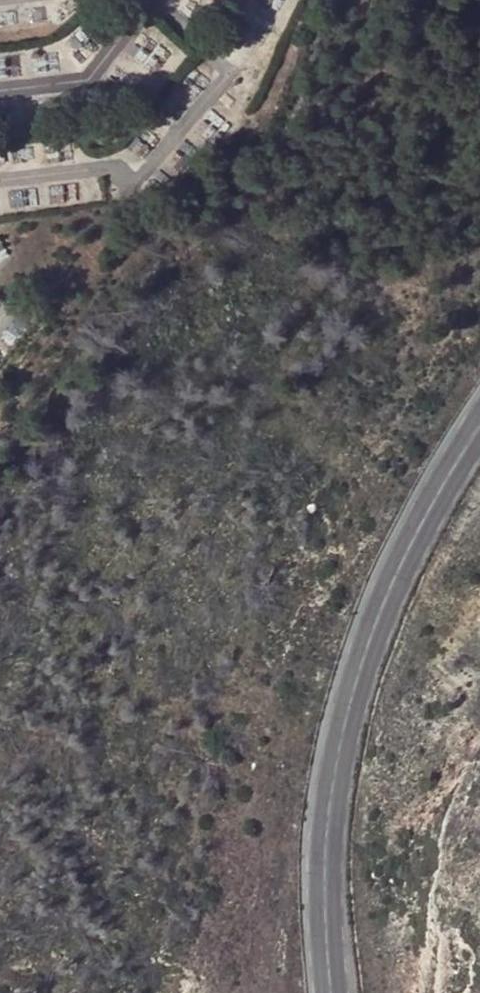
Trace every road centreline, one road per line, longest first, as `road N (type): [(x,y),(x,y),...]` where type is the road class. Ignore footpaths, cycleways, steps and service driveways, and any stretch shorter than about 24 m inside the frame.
road 1 (secondary): [(479,413),(390,576),(341,709),(316,859),(324,992)]

